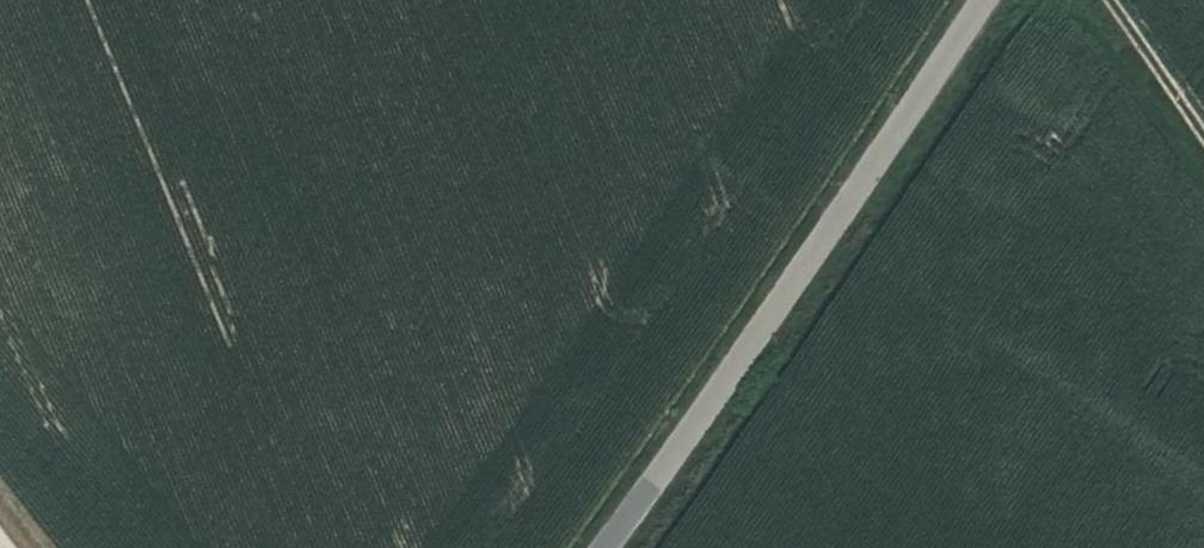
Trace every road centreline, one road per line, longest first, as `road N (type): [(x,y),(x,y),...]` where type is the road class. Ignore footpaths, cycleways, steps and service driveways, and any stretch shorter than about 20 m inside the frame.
road 1 (unclassified): [(997,0),(809,277),(607,547)]
road 2 (track): [(1105,0),(1203,136)]

